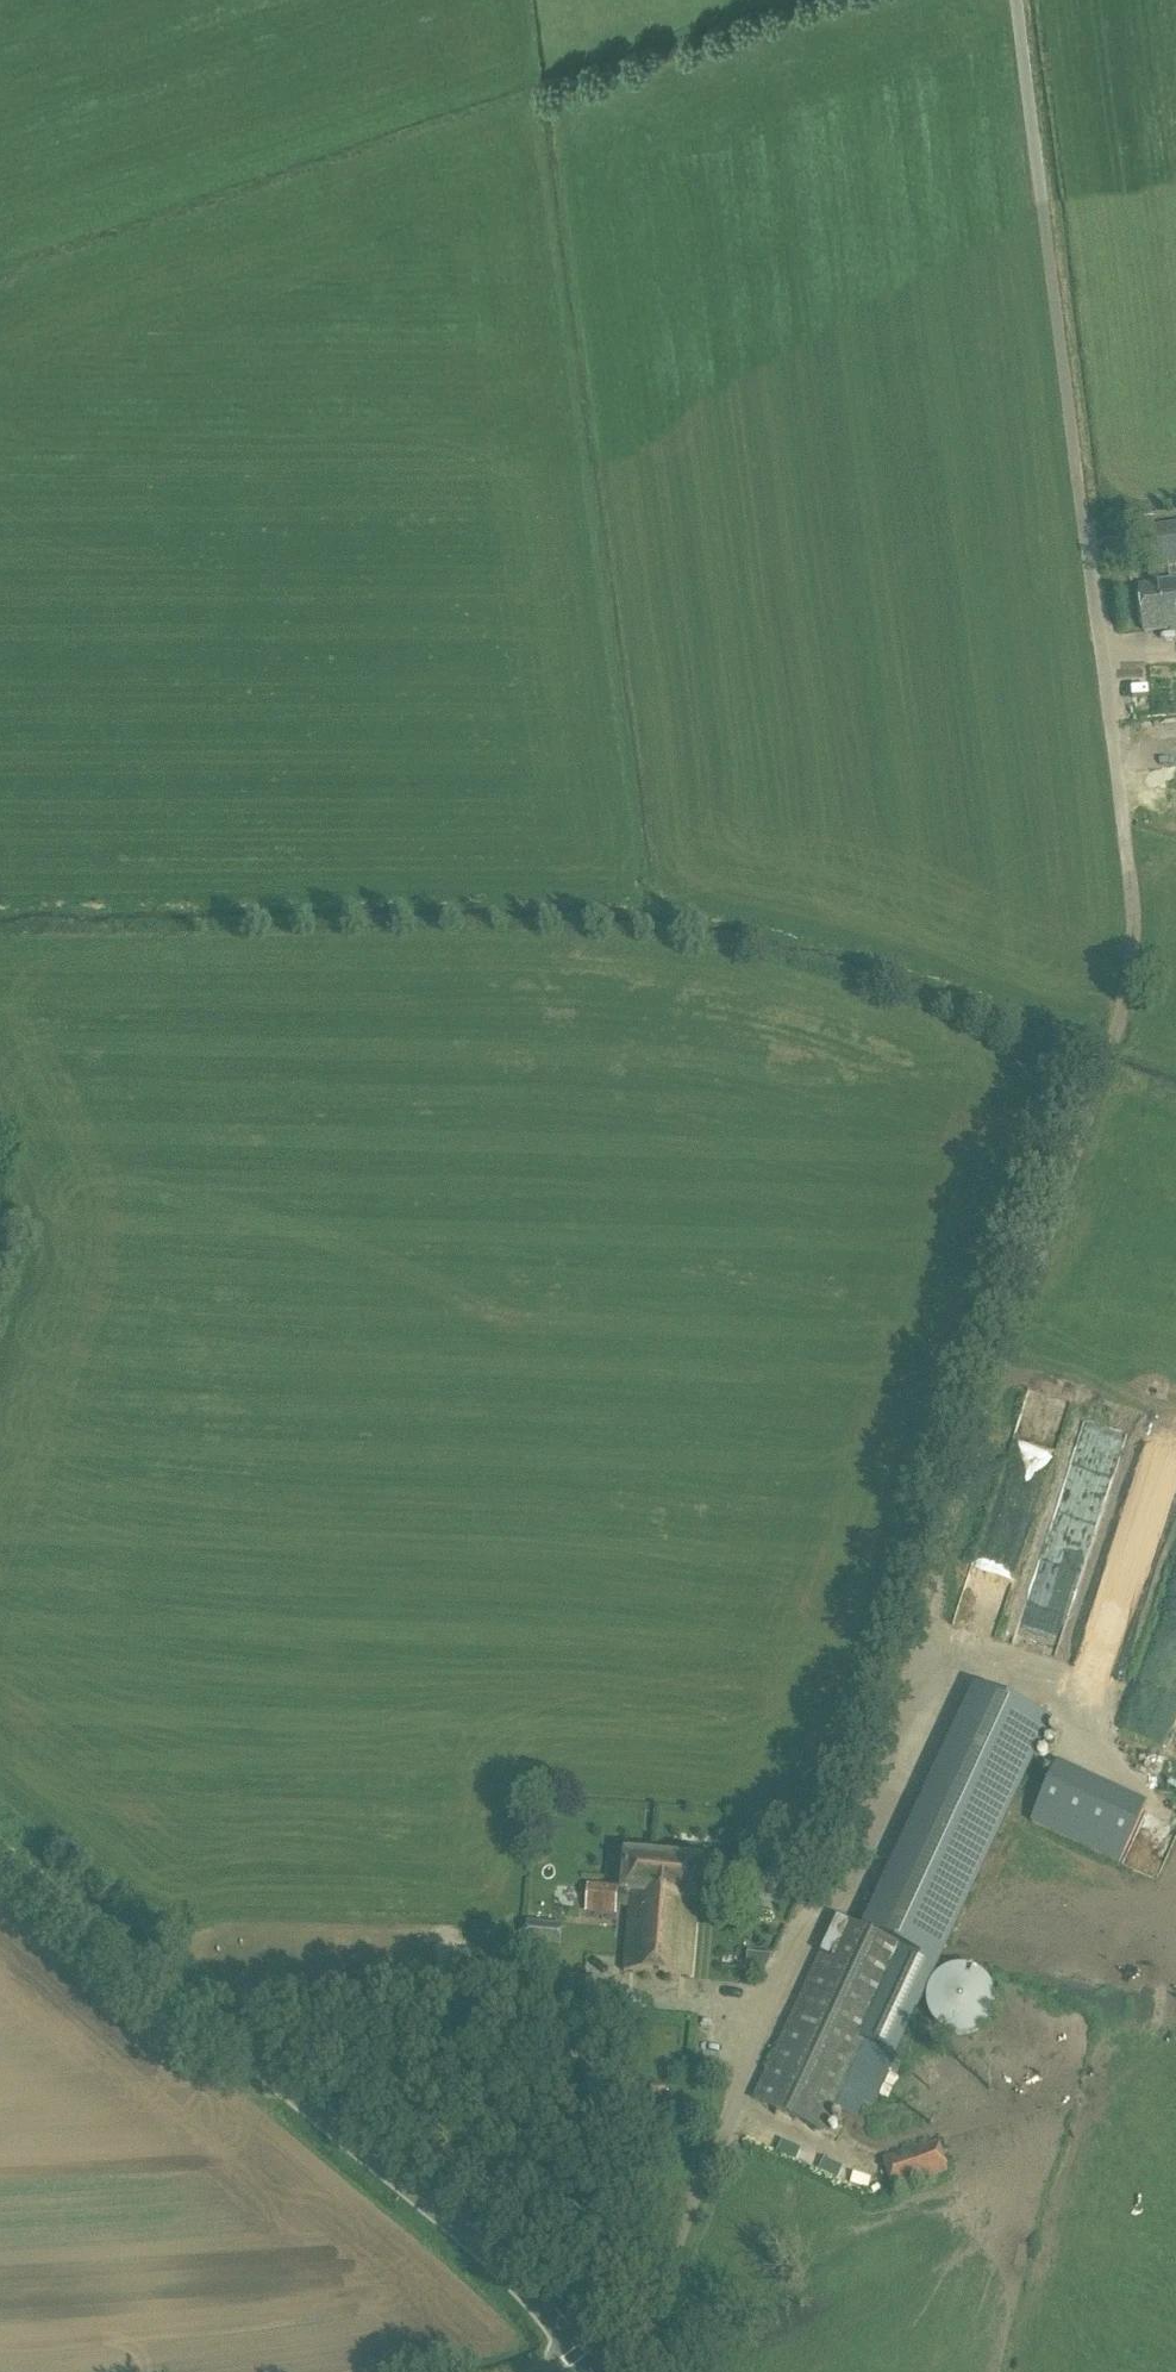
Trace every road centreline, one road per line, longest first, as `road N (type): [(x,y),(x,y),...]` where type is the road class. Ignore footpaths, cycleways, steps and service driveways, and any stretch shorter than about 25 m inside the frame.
road 1 (unclassified): [(591,2371),(498,2263),(0,1856)]

